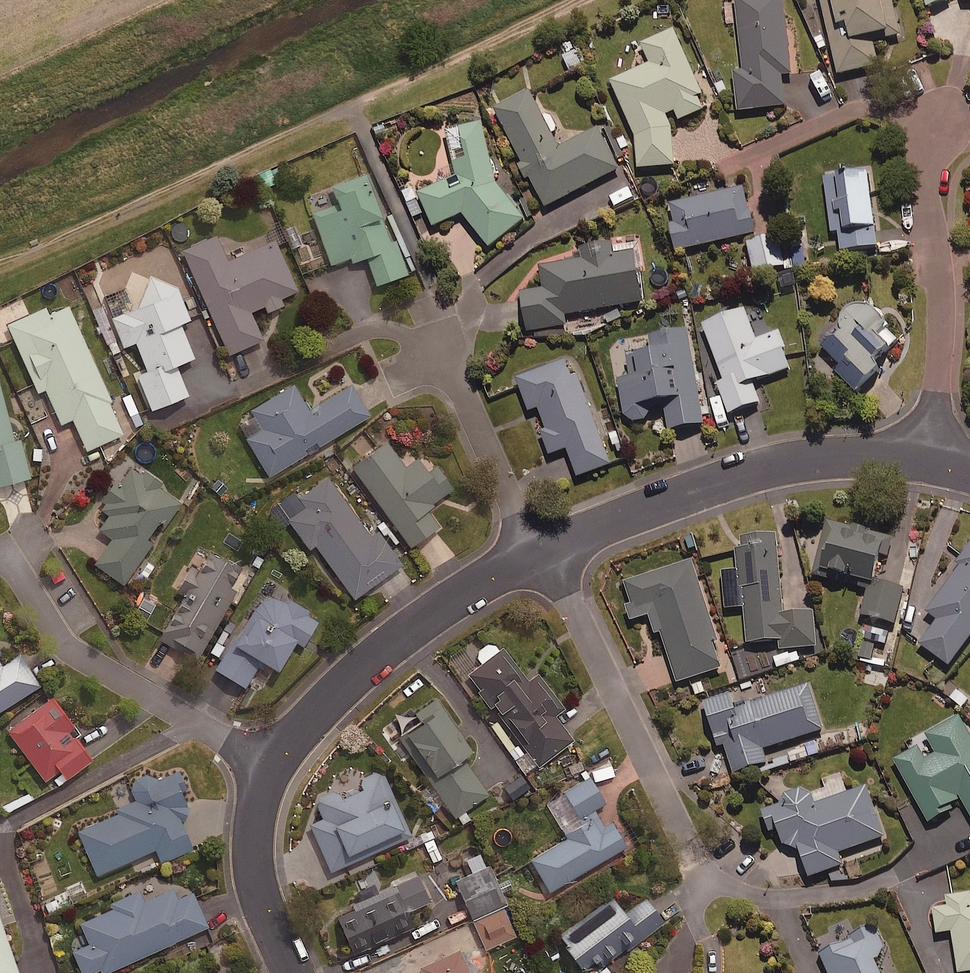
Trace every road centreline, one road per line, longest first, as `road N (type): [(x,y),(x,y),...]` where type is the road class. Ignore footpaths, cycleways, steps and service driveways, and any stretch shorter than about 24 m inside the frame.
road 1 (residential): [(547,551),(740,475),(835,456),(938,455)]
road 2 (residential): [(266,766),(363,662),(547,551)]
road 3 (residential): [(2,550),(74,657),(266,766)]
road 4 (residential): [(547,551),(696,855)]
road 5 (residential): [(931,125),(919,179),(941,305),(938,455)]
road 6 (residential): [(547,551),(513,502),(443,354)]
road 7 (residential): [(293,972),(255,888),(253,826),(266,766)]

